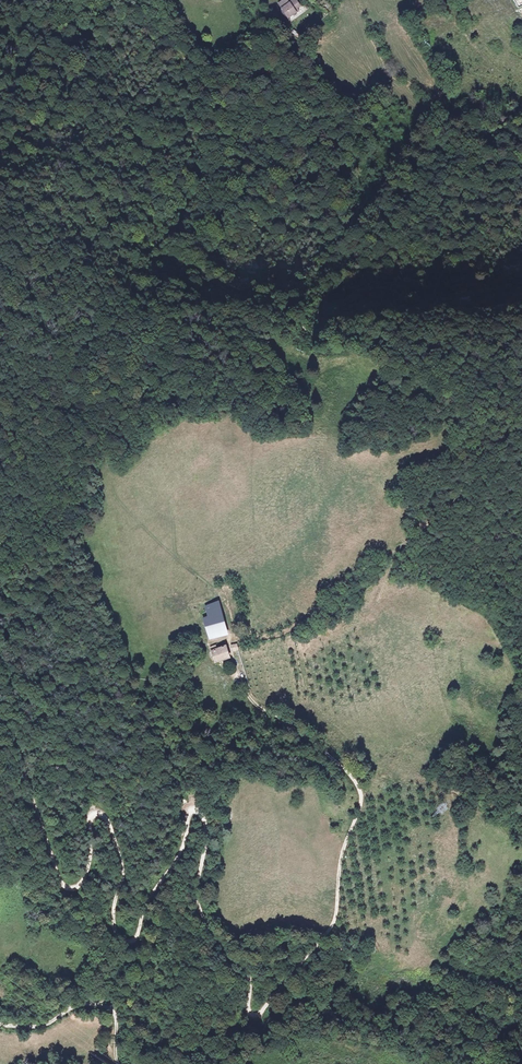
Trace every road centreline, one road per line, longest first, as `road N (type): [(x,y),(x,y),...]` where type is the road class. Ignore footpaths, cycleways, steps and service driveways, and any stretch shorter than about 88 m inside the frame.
road 1 (track): [(0,720),(17,739),(65,887),(87,873),(91,817),(109,824),(125,862),(113,917),(119,940),(137,935),(188,815),(200,814),(208,843),(197,910),(247,975),(254,1018),(336,917),(339,868),(362,800),(346,770),(254,703),(234,662)]

